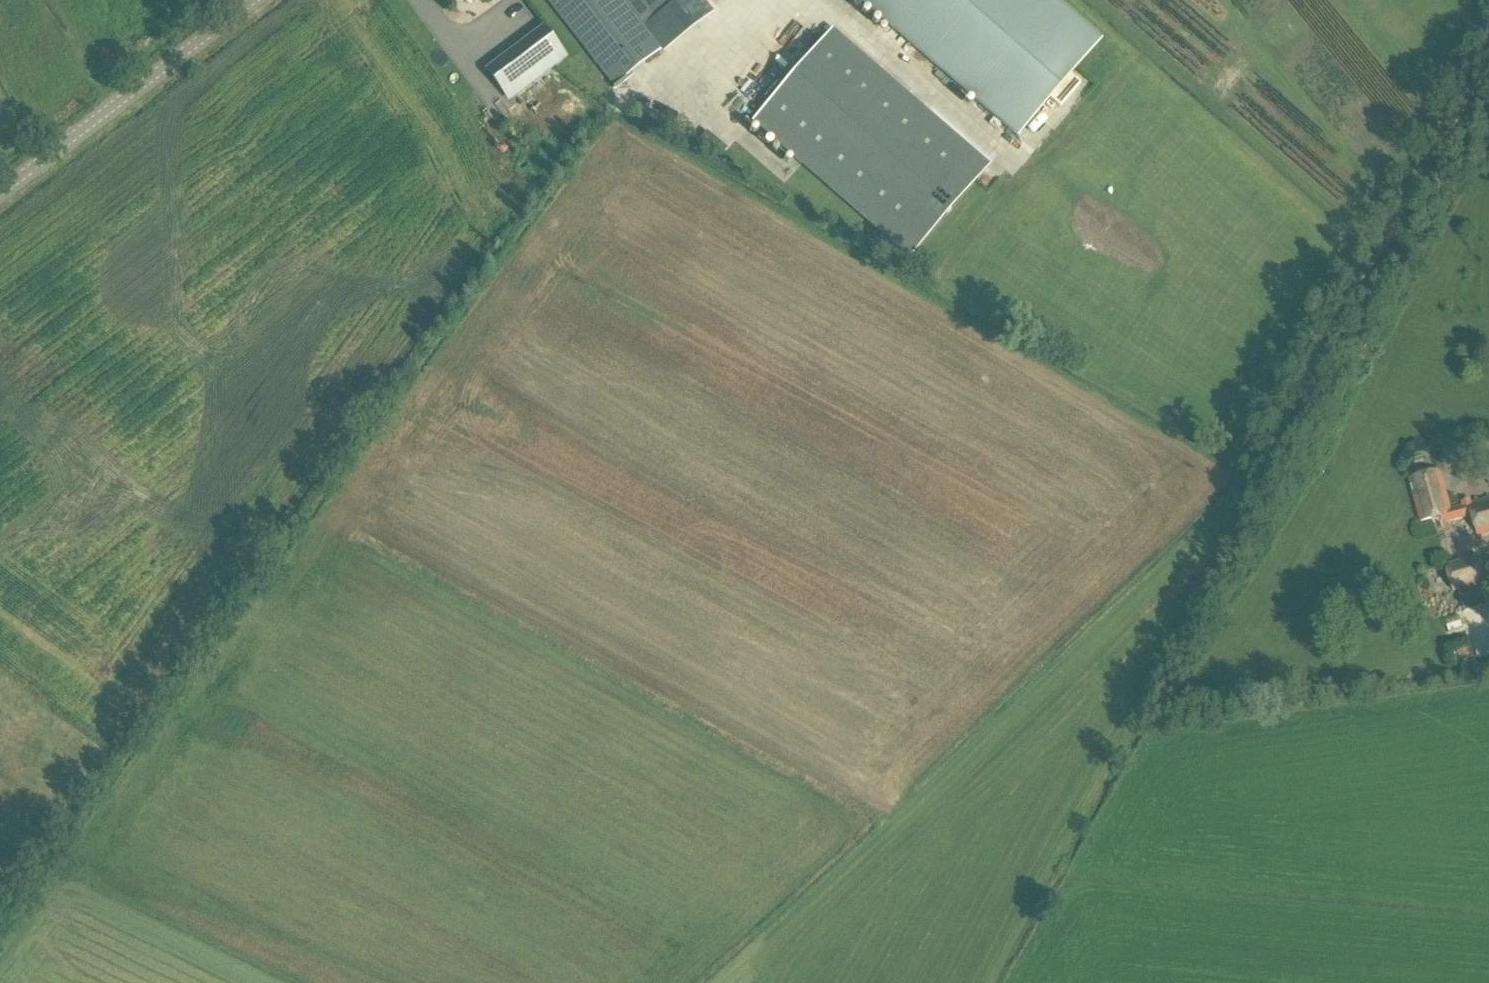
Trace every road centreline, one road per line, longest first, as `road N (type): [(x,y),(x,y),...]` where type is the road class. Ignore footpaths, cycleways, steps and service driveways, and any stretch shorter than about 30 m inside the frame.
road 1 (unclassified): [(0,195),(257,0)]

